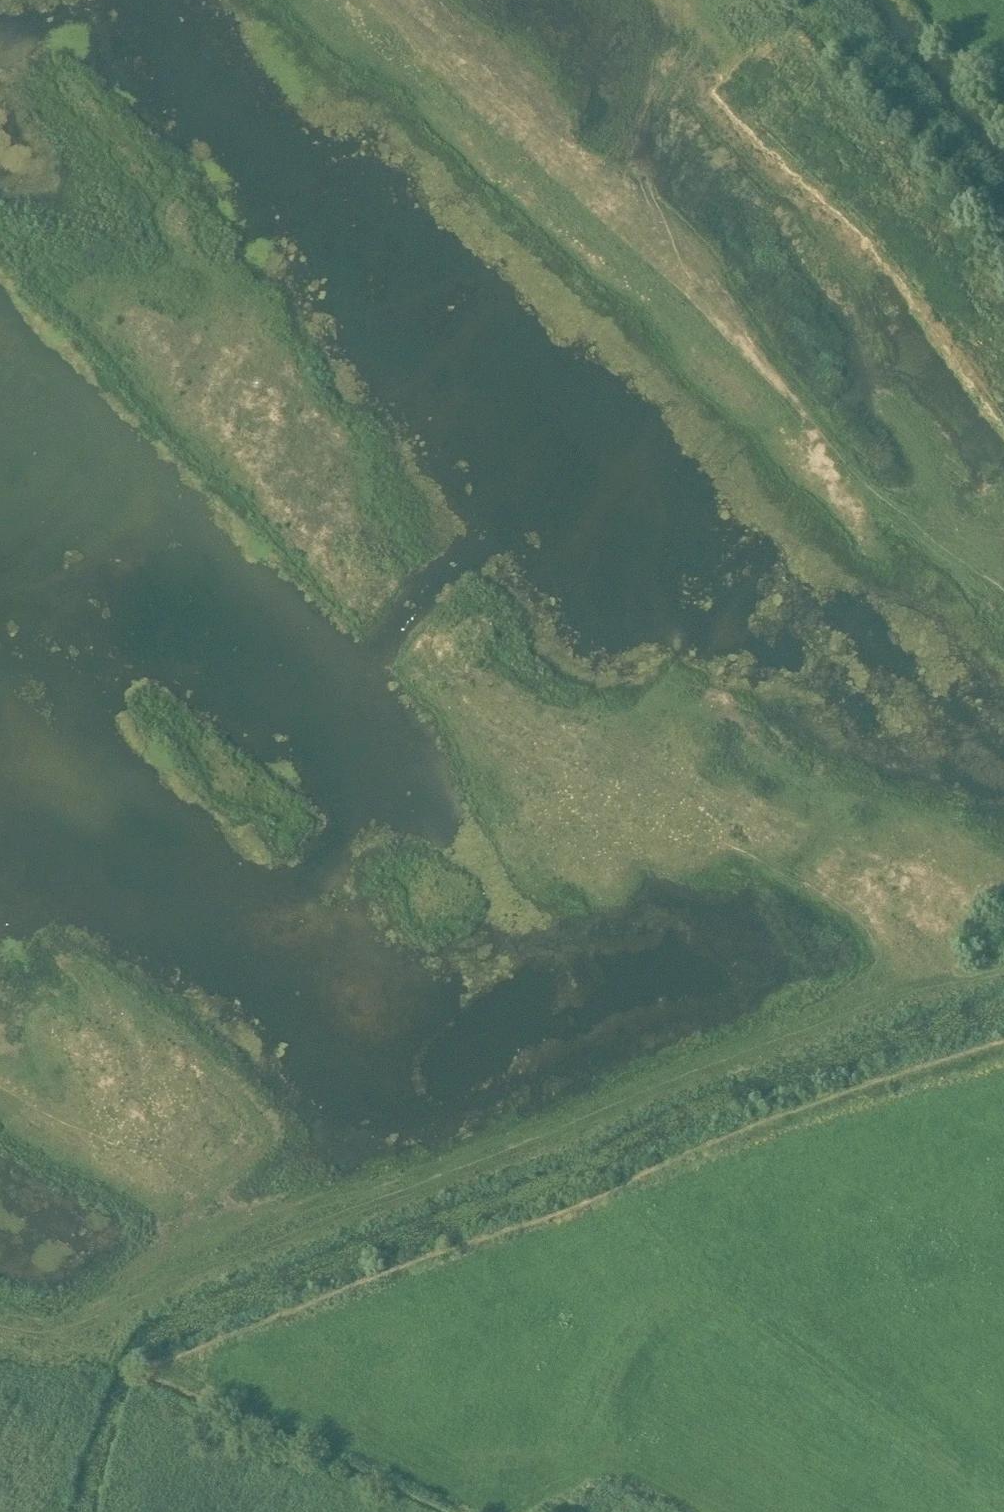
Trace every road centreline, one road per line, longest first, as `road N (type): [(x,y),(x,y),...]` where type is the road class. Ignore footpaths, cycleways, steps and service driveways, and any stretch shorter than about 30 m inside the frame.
road 1 (track): [(1003,967),(690,1077),(244,1251),(103,1317),(65,1331),(0,1327)]
road 2 (track): [(1003,562),(916,487),(823,462),(718,312),(390,0)]

